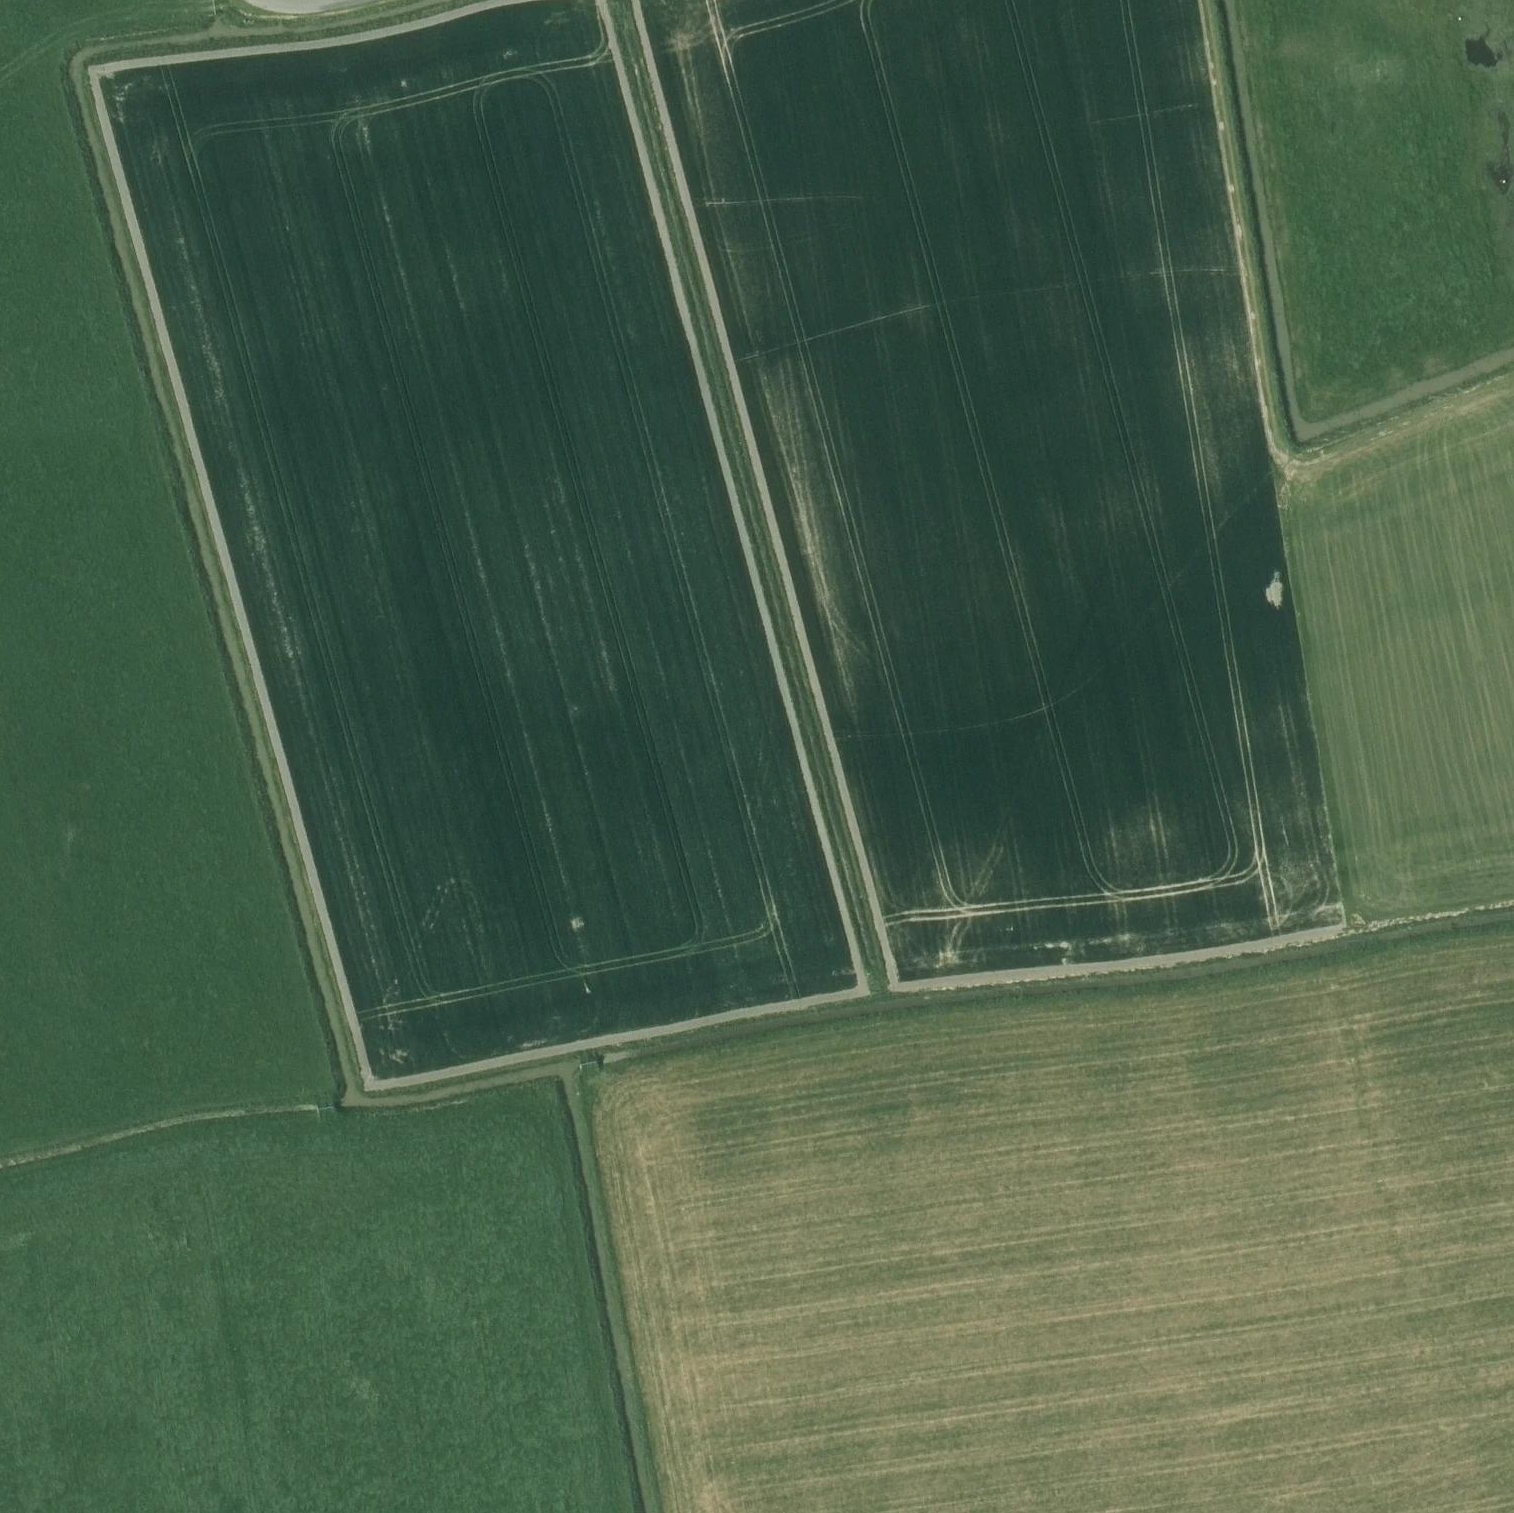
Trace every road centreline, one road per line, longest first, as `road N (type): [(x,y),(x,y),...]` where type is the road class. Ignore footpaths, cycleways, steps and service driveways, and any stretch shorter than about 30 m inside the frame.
road 1 (unclassified): [(252,0),(313,12),(383,0)]

